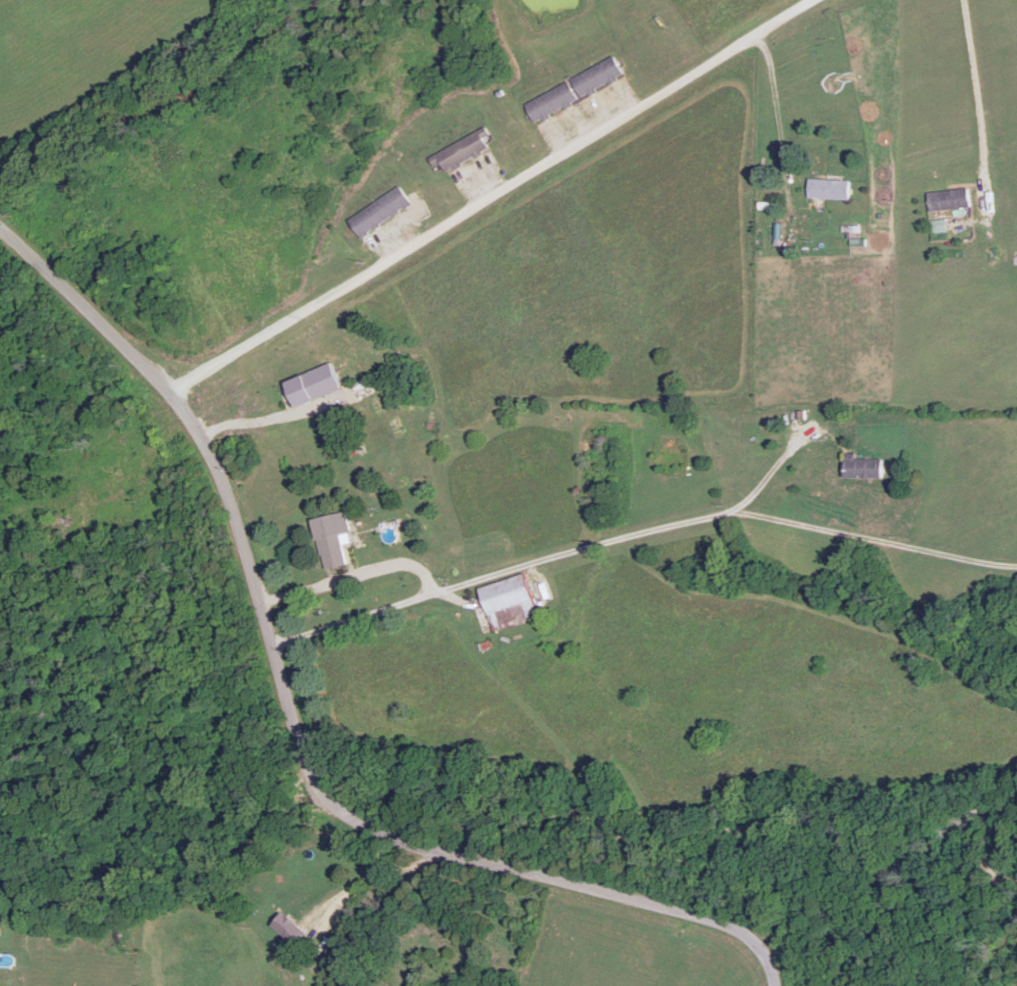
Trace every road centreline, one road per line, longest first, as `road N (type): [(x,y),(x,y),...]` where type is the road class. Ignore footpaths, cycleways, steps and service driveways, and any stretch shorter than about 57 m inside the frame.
road 1 (residential): [(172,393),(824,0)]
road 2 (residential): [(308,768),(279,700),(252,527),(172,393),(0,222)]
road 3 (residential): [(774,985),(759,945),(732,925),(352,817)]
road 4 (residential): [(270,644),(622,533)]

